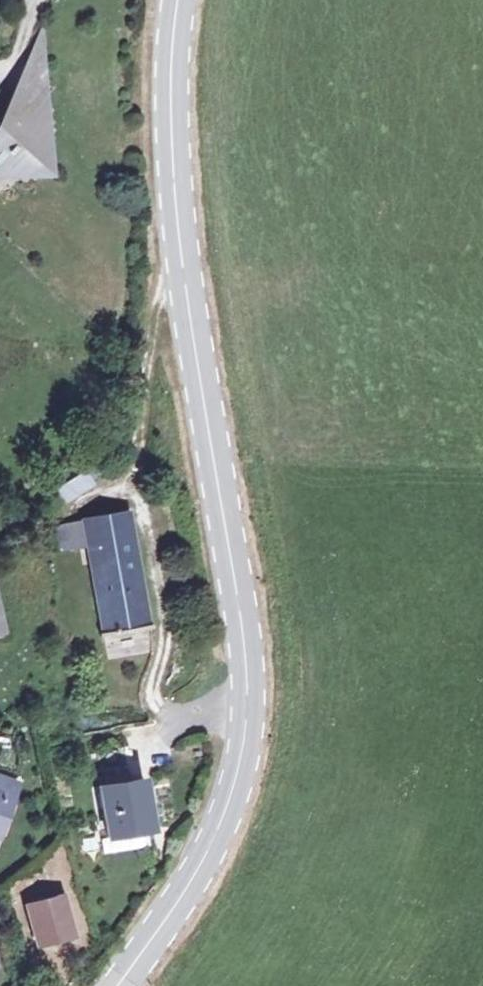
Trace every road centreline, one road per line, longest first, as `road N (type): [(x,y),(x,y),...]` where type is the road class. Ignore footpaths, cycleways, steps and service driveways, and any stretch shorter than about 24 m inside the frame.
road 1 (secondary): [(117,985),(217,837),(248,736),(246,655),(180,228),(173,104),(179,0)]

